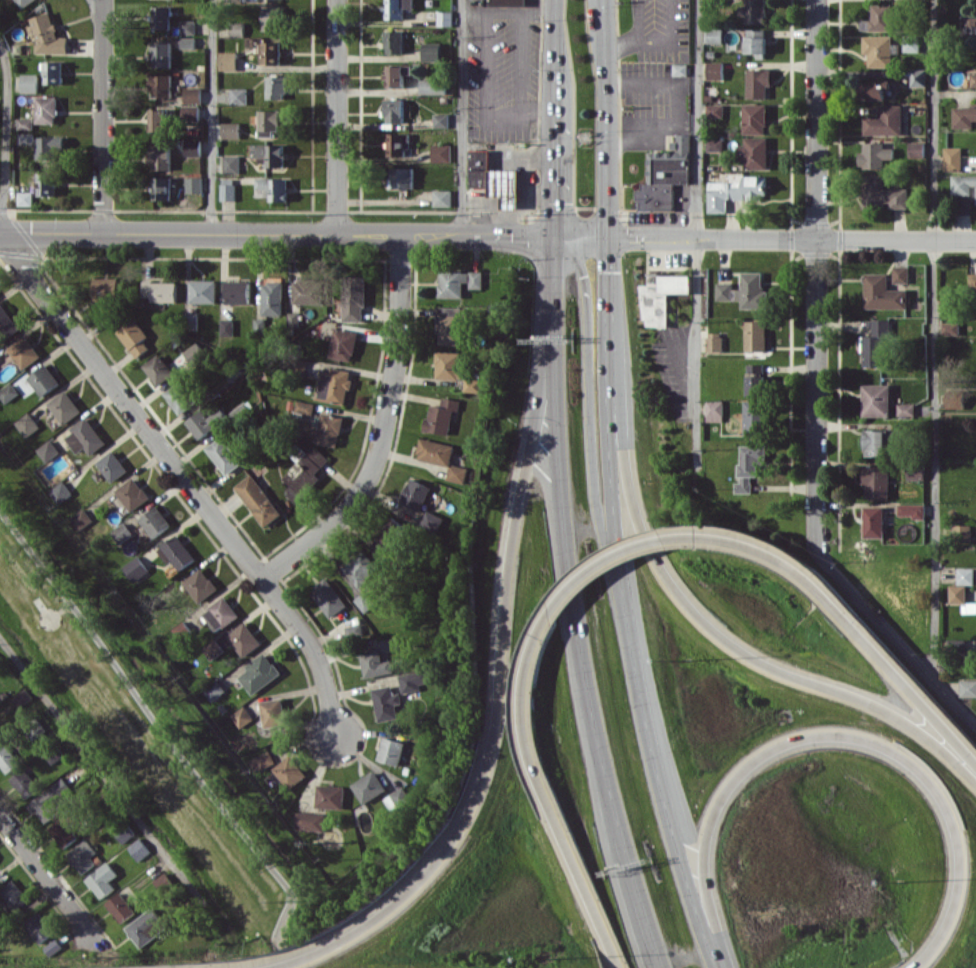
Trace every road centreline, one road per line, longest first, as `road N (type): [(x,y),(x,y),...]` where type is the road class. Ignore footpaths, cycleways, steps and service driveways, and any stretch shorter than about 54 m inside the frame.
road 1 (tertiary): [(0,230),(975,238)]
road 2 (motorway): [(552,327),(514,515),(493,735),(462,820),(434,865),(393,906),(320,952),(270,967)]
road 3 (primary): [(552,235),(573,615),(615,841),(652,967)]
road 4 (primary): [(705,967),(647,746),(624,607),(610,468),(609,237)]
road 5 (motorway): [(975,784),(882,707),(764,663),(691,606),(634,502),(607,326)]
road 6 (motorway): [(709,967),(698,847),(710,802),(755,754),(820,731),(864,737),(906,755),(947,802),(962,858),(958,903),(913,967)]
road 7 (residential): [(0,239),(301,631),(322,675),(335,733)]
road 8 (residential): [(816,0),(816,554)]
road 9 (residential): [(400,234),(400,308),(370,470),(338,515),(260,577)]
road 10 (motorway): [(975,762),(796,569),(723,536),(676,535)]
road 11 (primary): [(624,607),(592,436),(589,302),(580,263),(552,235)]
road 12 (motorway): [(546,612),(521,673),(520,739),(614,967)]
road 13 (primary): [(609,237),(604,0)]
road 14 (residential): [(338,0),(338,233)]
road 15 (residential): [(102,5),(104,232)]
road 16 (motorway): [(676,535),(598,560),(546,612)]
road 17 (residential): [(0,821),(92,944)]
road 18 (primary): [(555,94),(552,235)]

